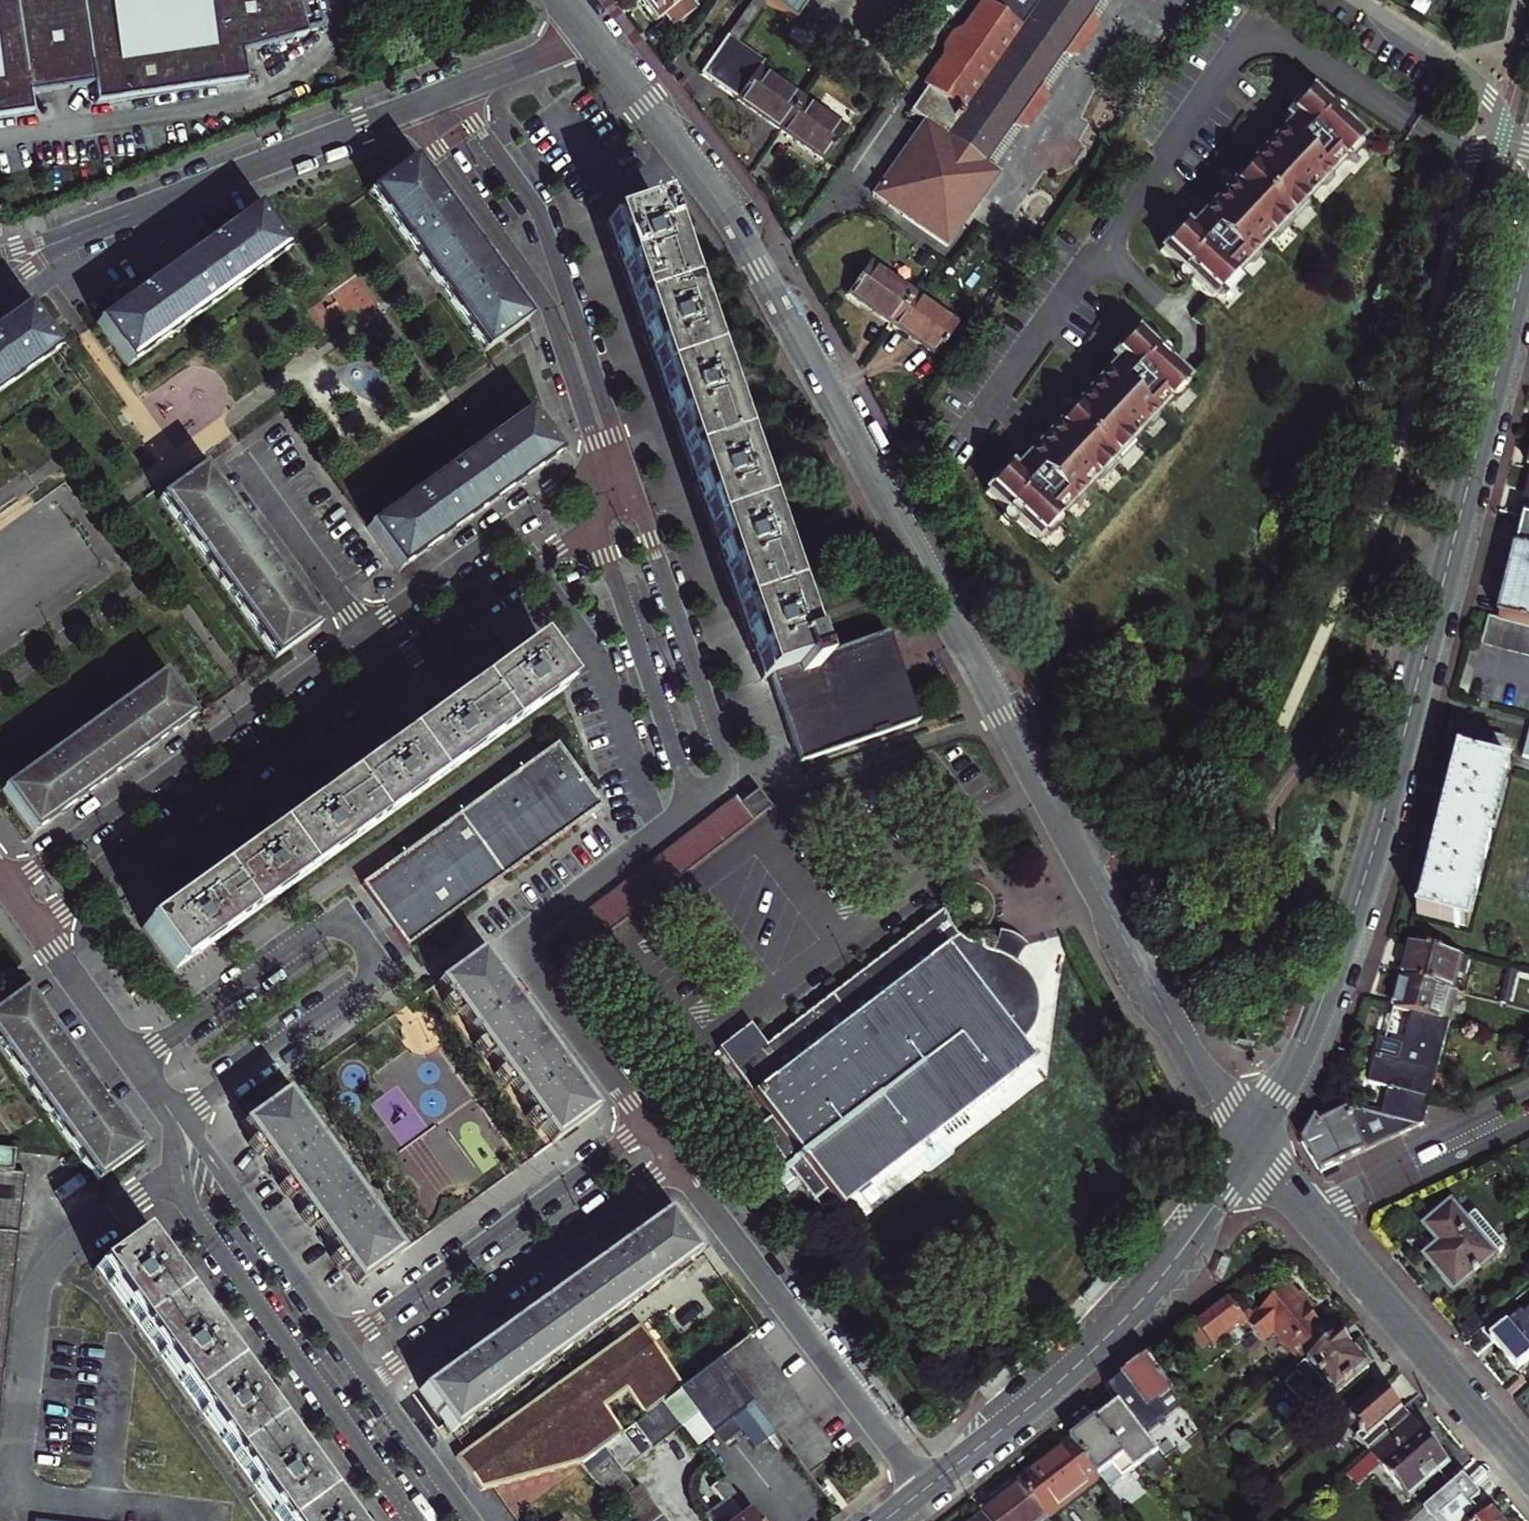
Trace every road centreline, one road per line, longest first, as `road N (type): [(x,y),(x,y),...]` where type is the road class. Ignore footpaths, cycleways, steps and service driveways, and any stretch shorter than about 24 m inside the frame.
road 1 (residential): [(1251,1147),(1213,1098),(729,218),(594,34)]
road 2 (tertiary): [(1251,1147),(1297,1061),(1364,878),(1528,241)]
road 3 (residential): [(597,465),(8,885)]
road 4 (residential): [(37,926),(597,522)]
road 5 (tertiary): [(926,1489),(1124,1319),(1251,1147)]
road 6 (residential): [(176,1120),(196,1215),(413,1520)]
road 7 (residential): [(649,1123),(512,942),(693,806)]
road 8 (residential): [(926,1489),(678,1161)]
road 9 (residential): [(406,110),(553,314),(597,465)]
road 10 (residential): [(620,448),(540,211),(455,91)]
road 11 (residential): [(375,1383),(678,1161)]
road 12 (residential): [(649,1123),(345,1342)]
road 13 (residential): [(693,806),(731,774),(636,495)]
road 14 (residential): [(406,110),(85,232)]
road 15 (residential): [(1528,1469),(1312,1214)]
road 16 (residential): [(597,522),(693,806)]
road 17 (residential): [(345,1342),(176,1120)]
road 18 (residential): [(37,926),(176,1120)]
road 19 (residential): [(1528,1094),(1407,1152),(1343,1197)]
road 20 (residential): [(1343,1197),(1419,1175),(1528,1122)]
road 21 (residential): [(473,1520),(375,1383)]
road 22 (residential): [(594,34),(455,91)]

